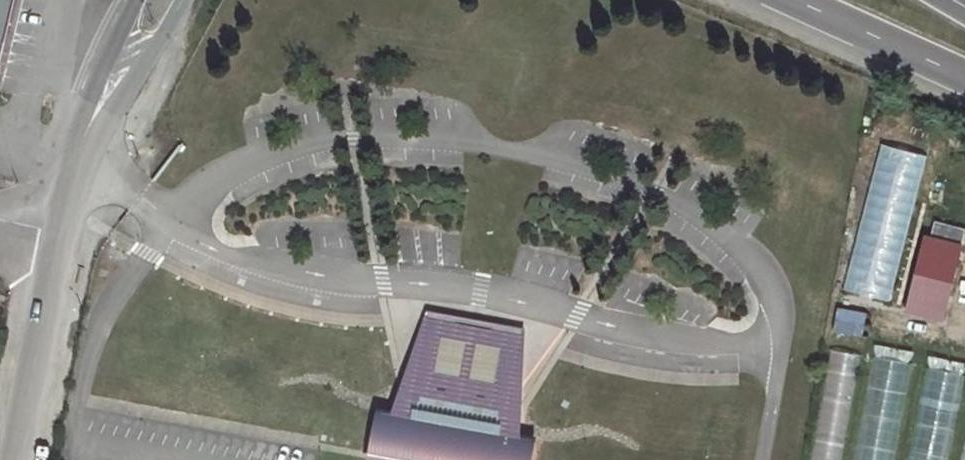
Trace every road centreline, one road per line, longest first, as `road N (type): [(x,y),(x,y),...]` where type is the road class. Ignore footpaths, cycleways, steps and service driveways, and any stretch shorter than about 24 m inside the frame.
road 1 (unclassified): [(13,459),(58,232)]
road 2 (primary): [(794,0),(964,79)]
road 3 (unclassified): [(58,232),(75,166),(113,86)]

